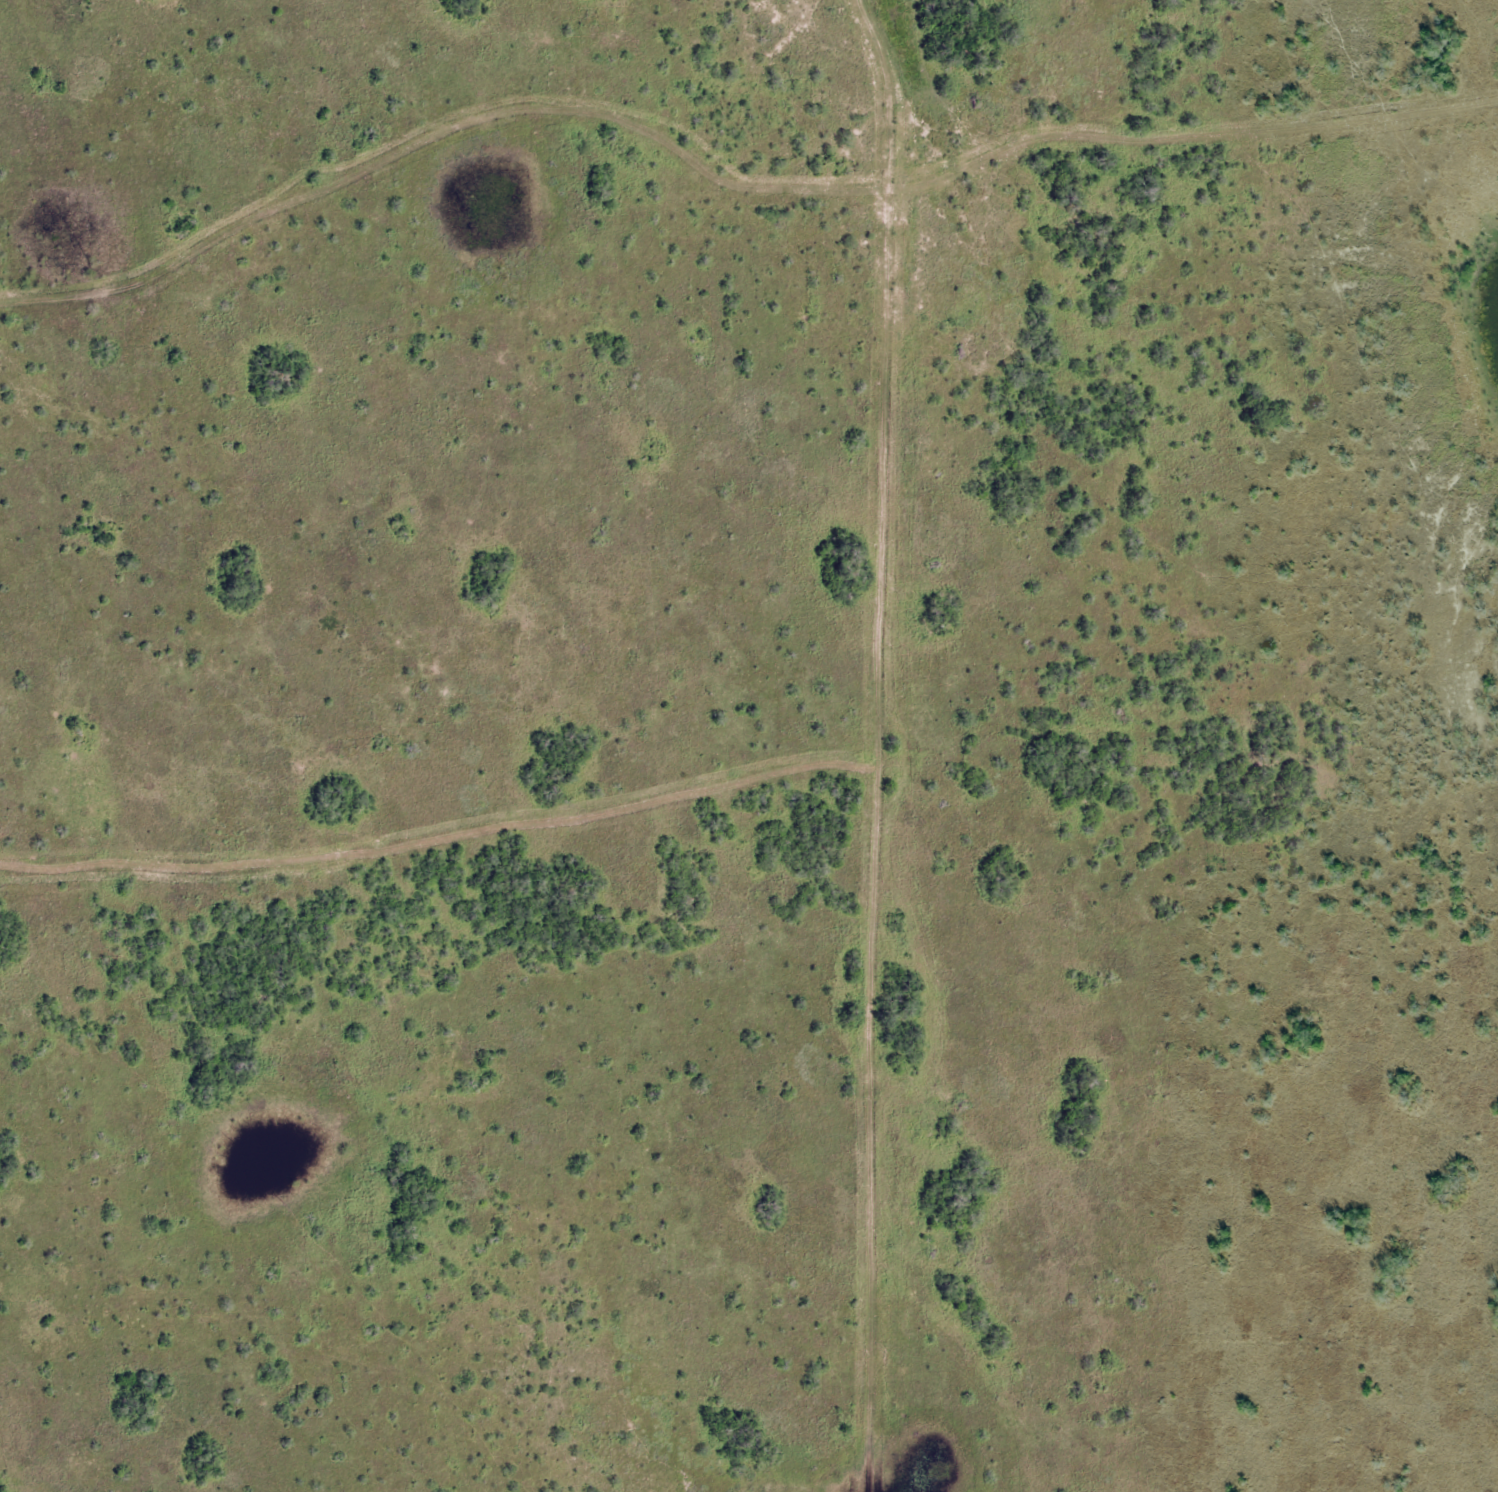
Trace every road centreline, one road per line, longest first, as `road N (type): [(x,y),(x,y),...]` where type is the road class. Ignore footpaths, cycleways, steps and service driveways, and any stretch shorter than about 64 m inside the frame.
road 1 (residential): [(841,0),(809,1397),(766,1459),(766,1491)]

